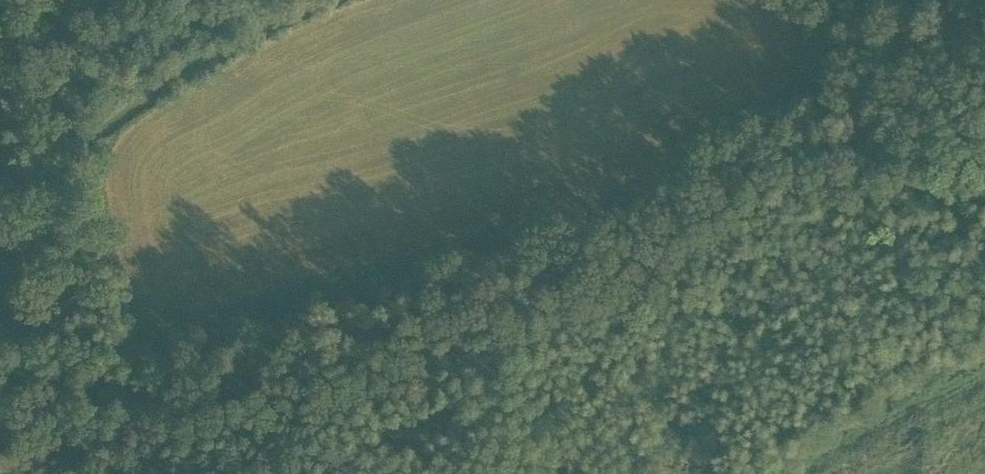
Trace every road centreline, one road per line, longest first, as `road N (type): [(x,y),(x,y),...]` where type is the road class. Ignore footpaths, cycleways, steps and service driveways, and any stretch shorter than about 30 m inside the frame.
road 1 (track): [(0,218),(121,113),(311,0)]

